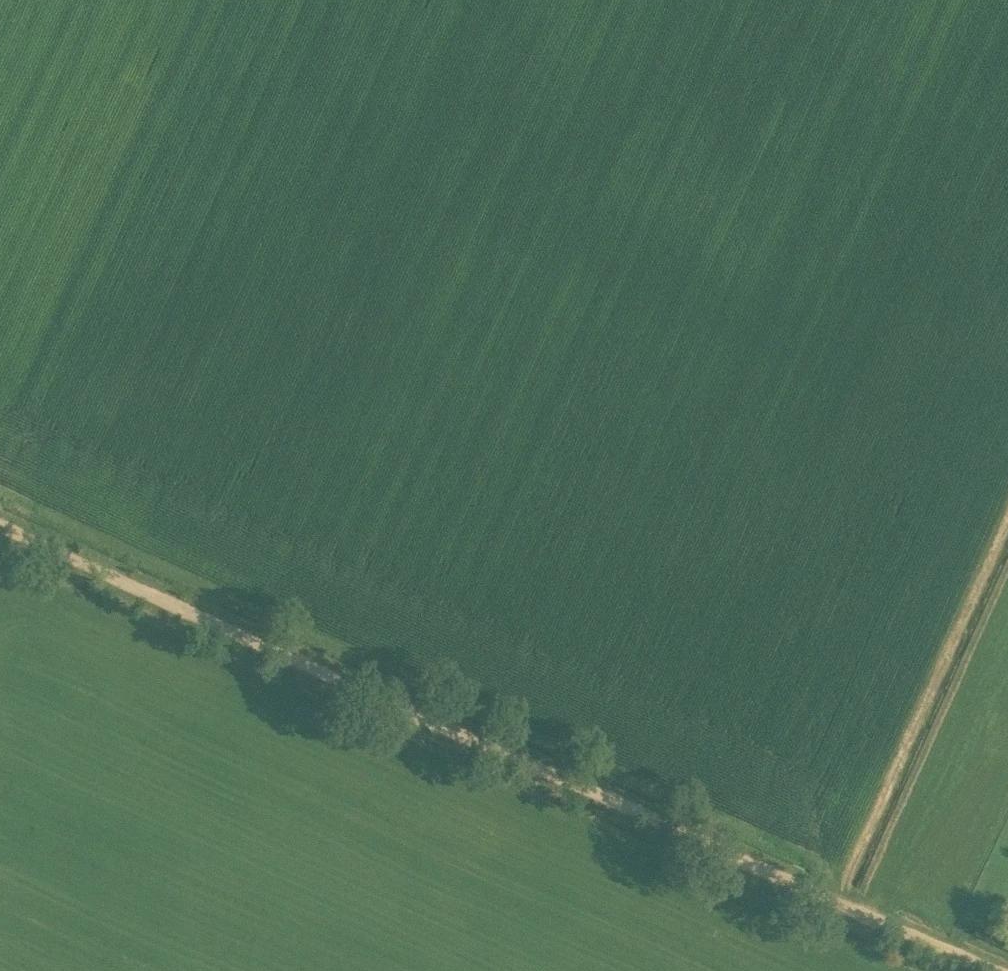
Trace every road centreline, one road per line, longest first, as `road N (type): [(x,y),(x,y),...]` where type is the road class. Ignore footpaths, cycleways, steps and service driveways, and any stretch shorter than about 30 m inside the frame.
road 1 (track): [(0,529),(990,970)]

